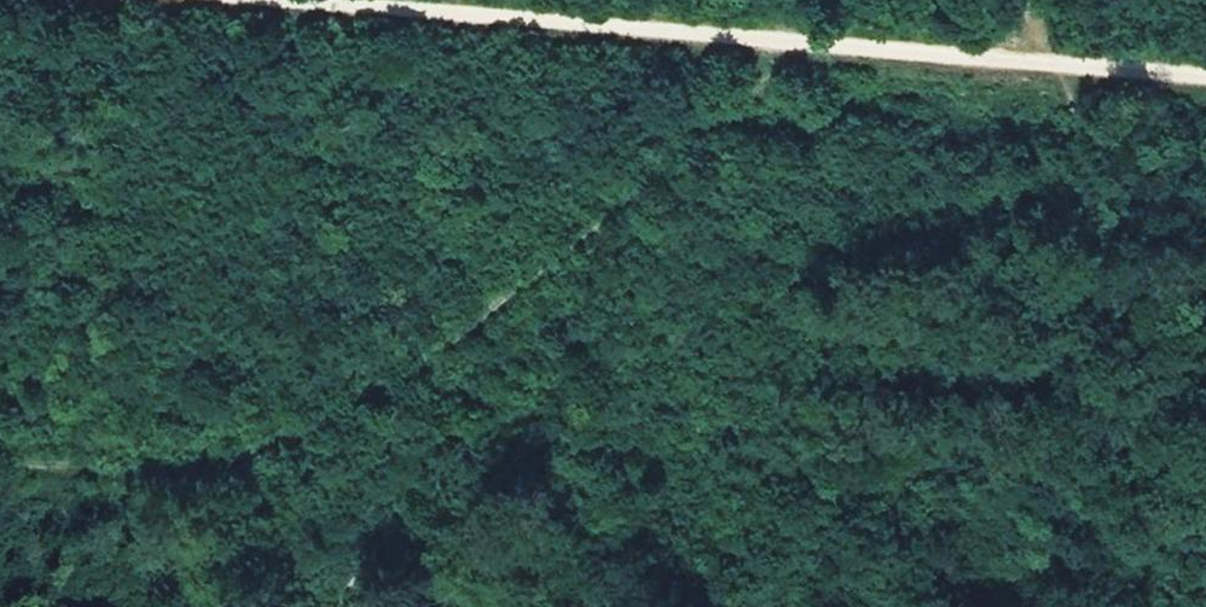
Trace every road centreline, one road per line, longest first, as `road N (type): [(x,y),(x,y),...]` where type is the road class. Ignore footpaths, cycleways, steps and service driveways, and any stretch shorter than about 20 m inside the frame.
road 1 (track): [(782,37),(770,72),(733,119),(383,388),(255,452),(206,463),(60,474),(0,465)]
road 2 (track): [(1205,64),(317,0)]

